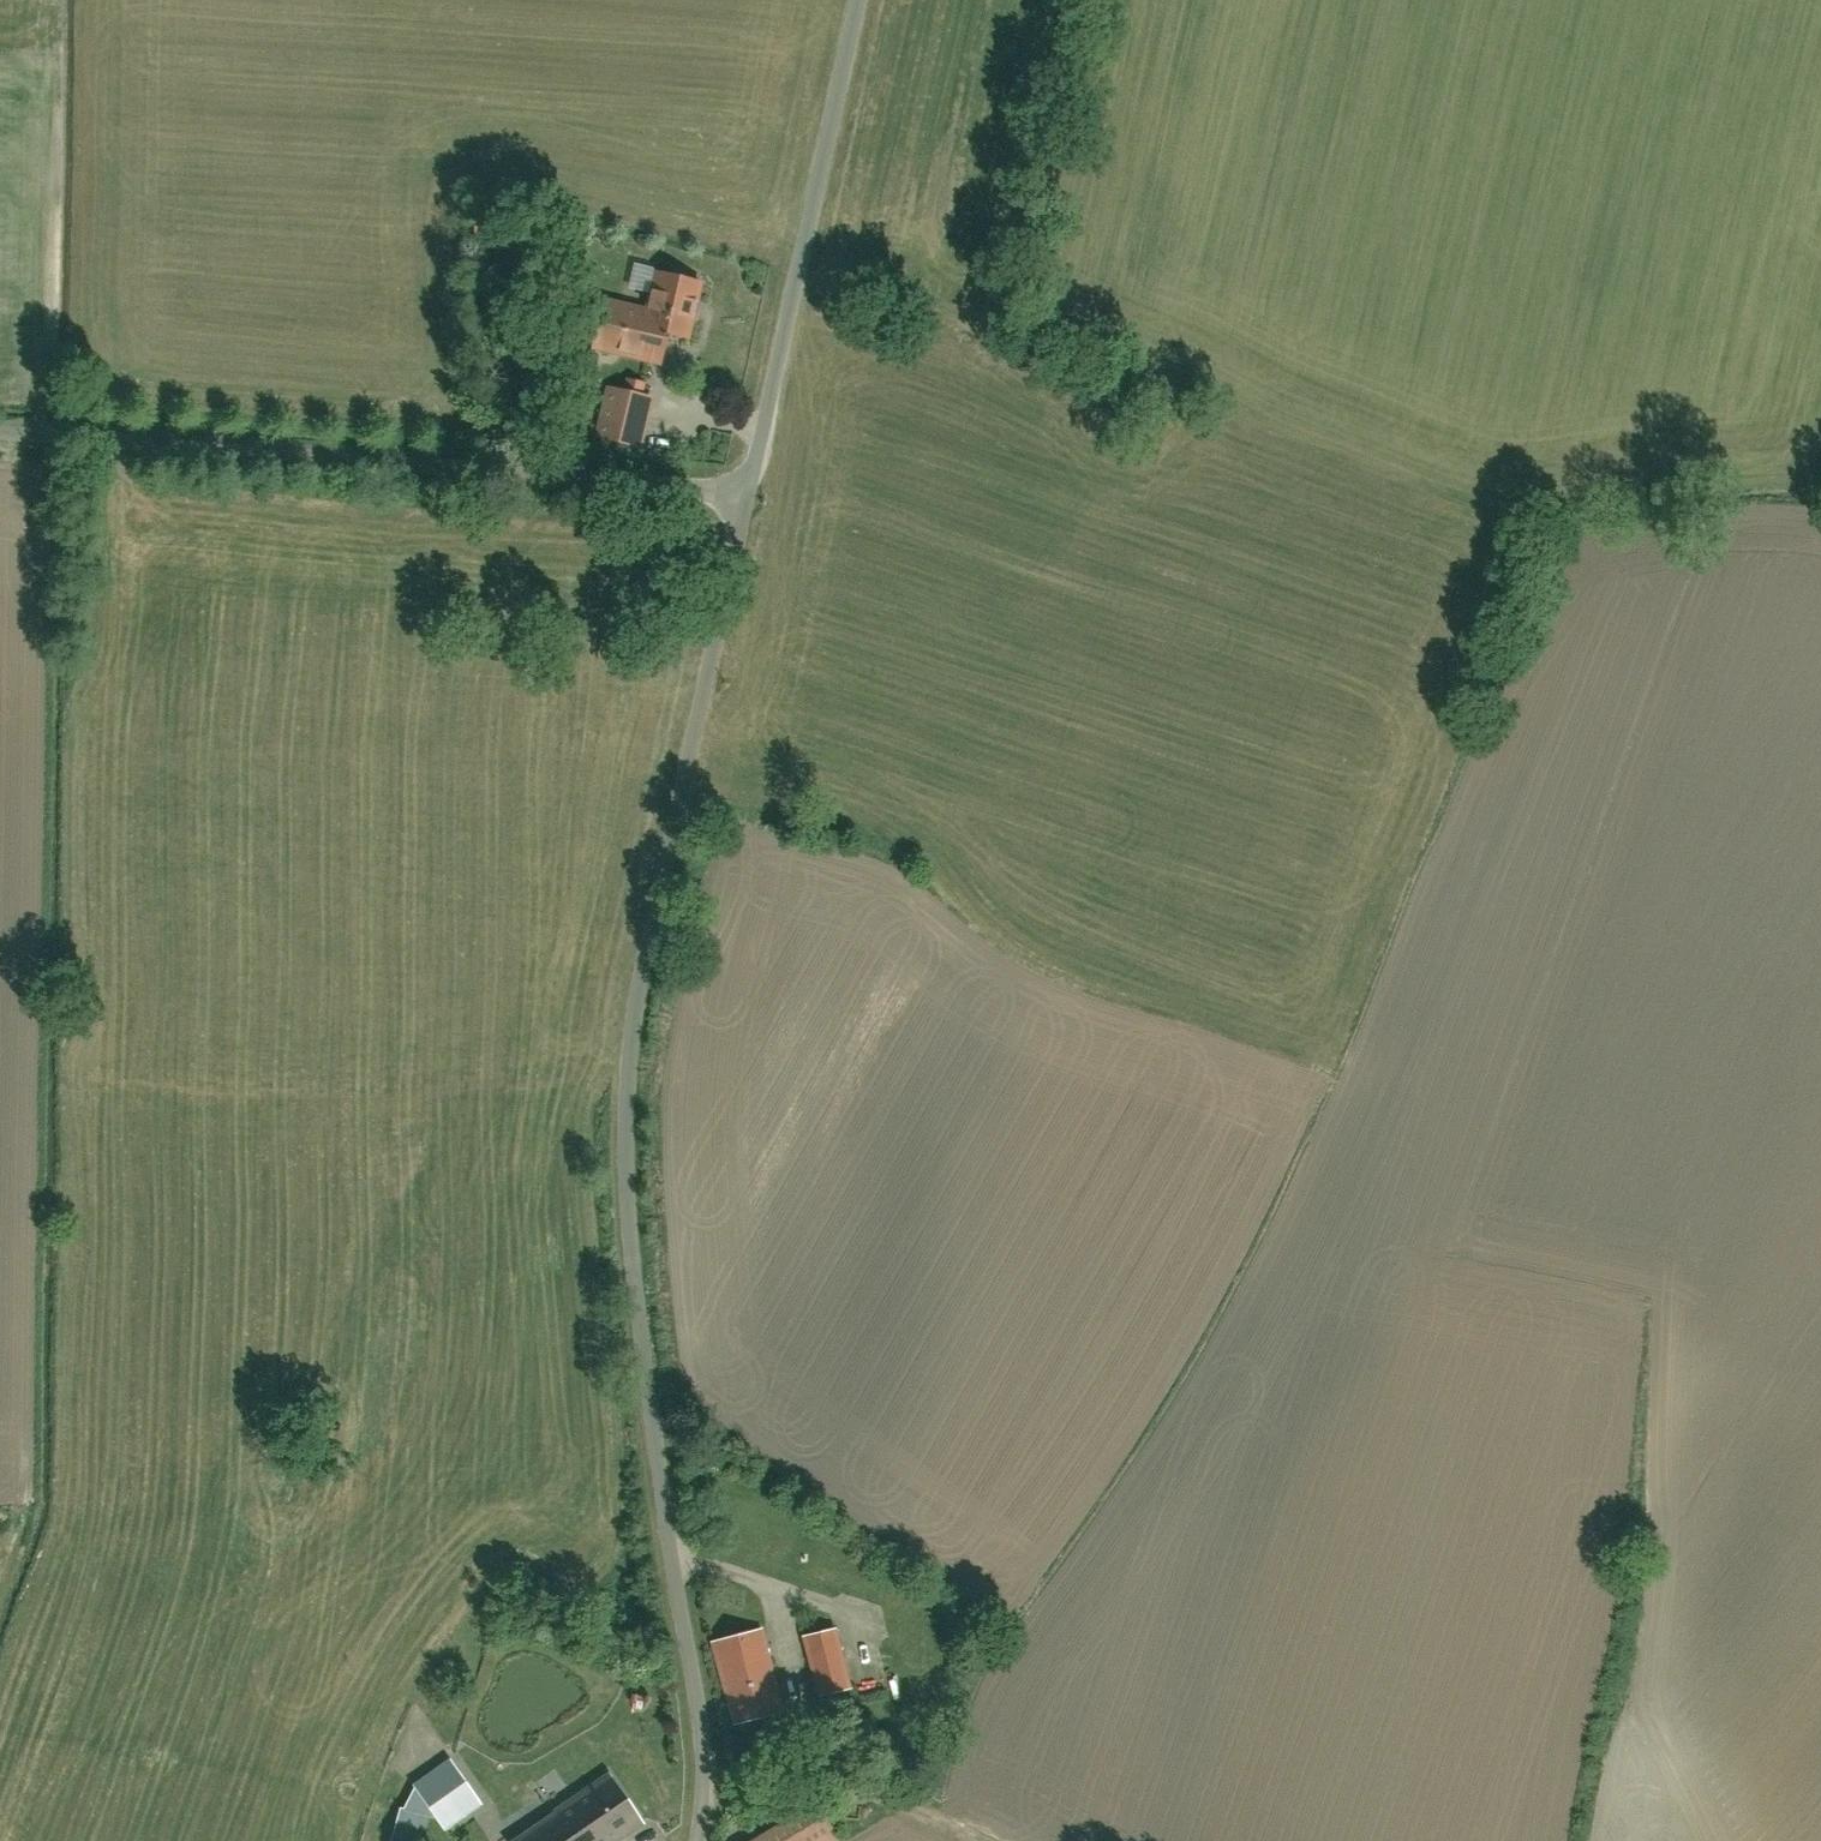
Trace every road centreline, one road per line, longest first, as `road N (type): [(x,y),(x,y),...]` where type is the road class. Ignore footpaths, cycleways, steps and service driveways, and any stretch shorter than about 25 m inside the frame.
road 1 (residential): [(694,1840),(701,1812),(696,1687),(627,1216),(626,1094),(637,975),(745,495)]
road 2 (residential): [(0,430),(745,495)]
road 3 (residential): [(745,495),(860,0)]

